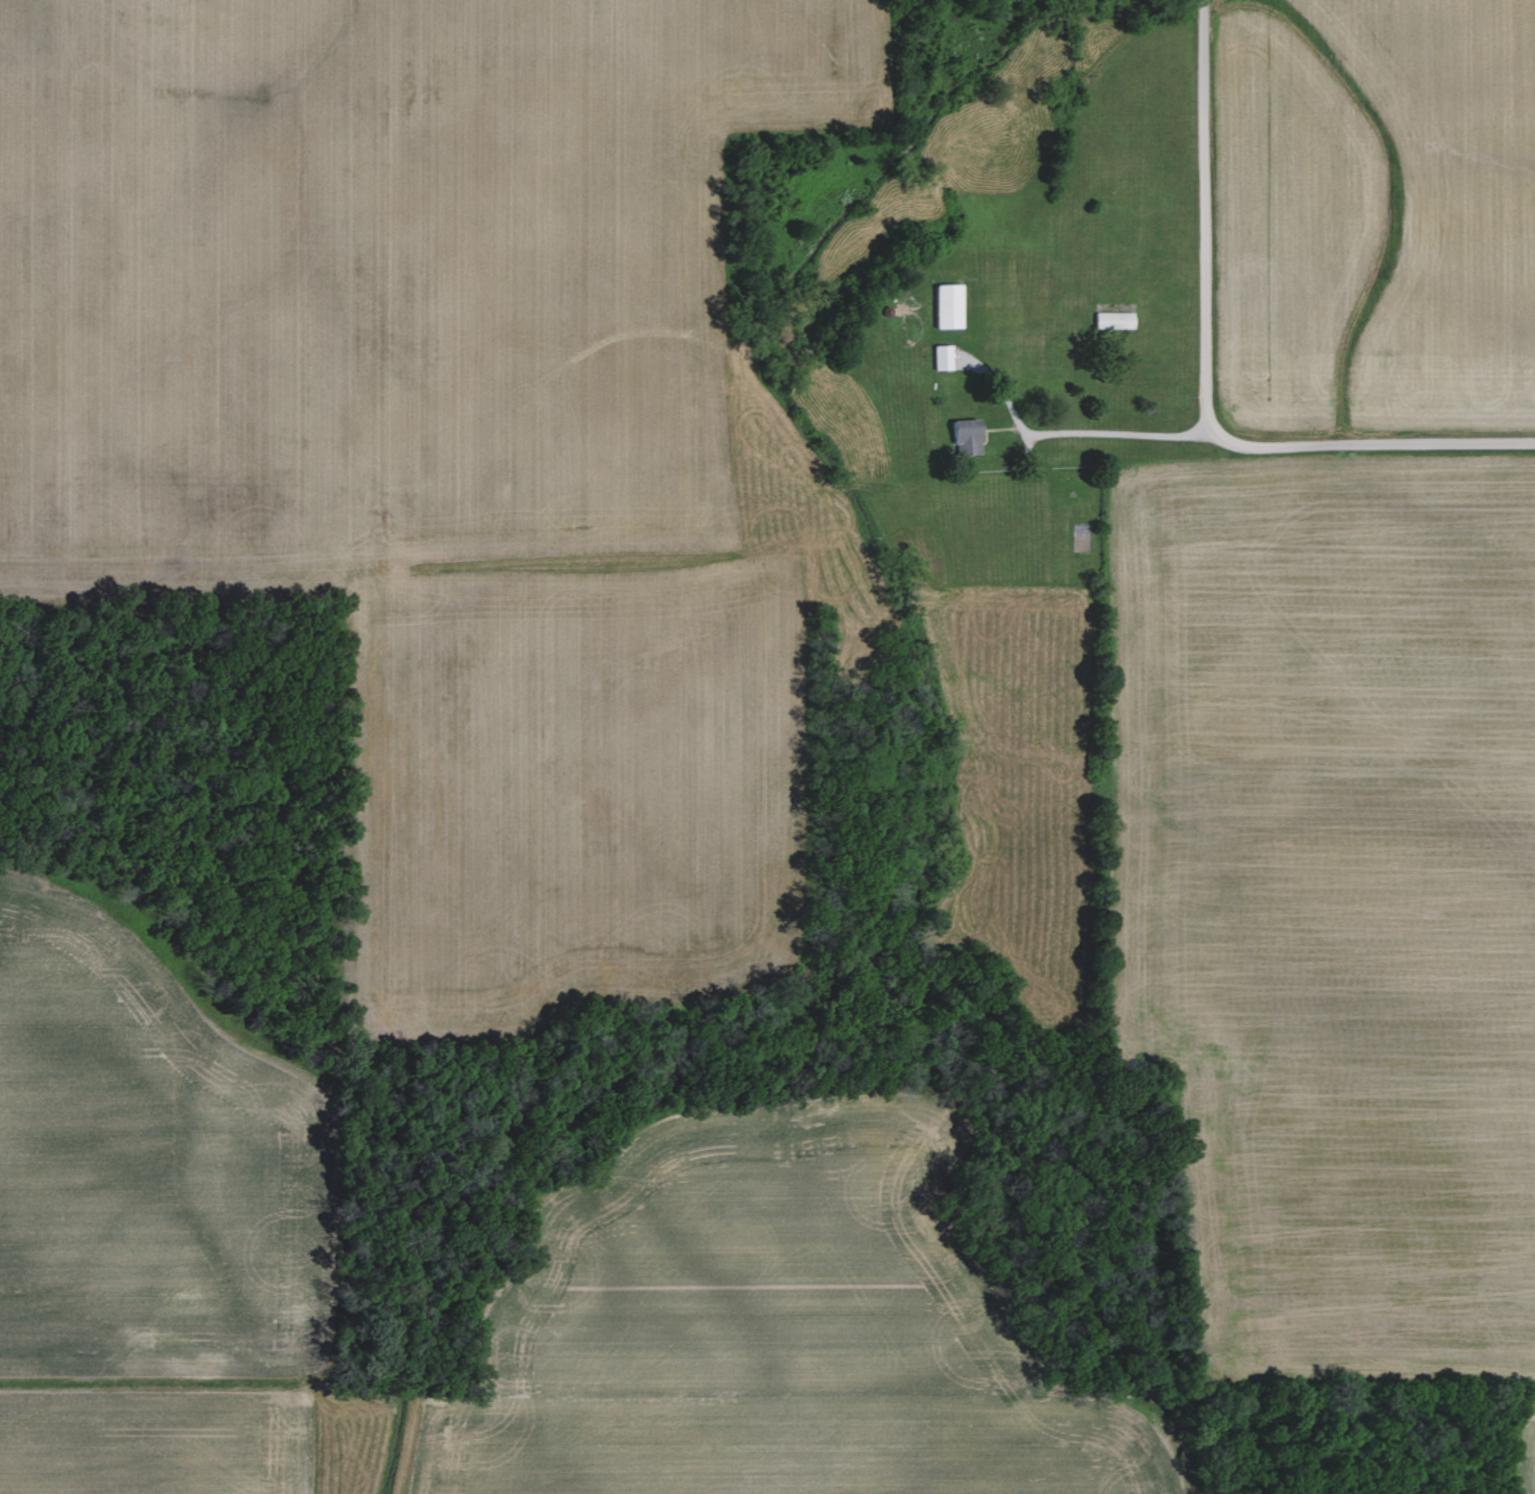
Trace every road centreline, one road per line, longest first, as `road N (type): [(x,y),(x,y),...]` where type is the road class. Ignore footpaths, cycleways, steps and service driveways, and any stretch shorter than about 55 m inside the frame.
road 1 (residential): [(1209,425),(1202,0)]
road 2 (residential): [(1534,441),(1268,444),(1231,442),(1209,425)]

